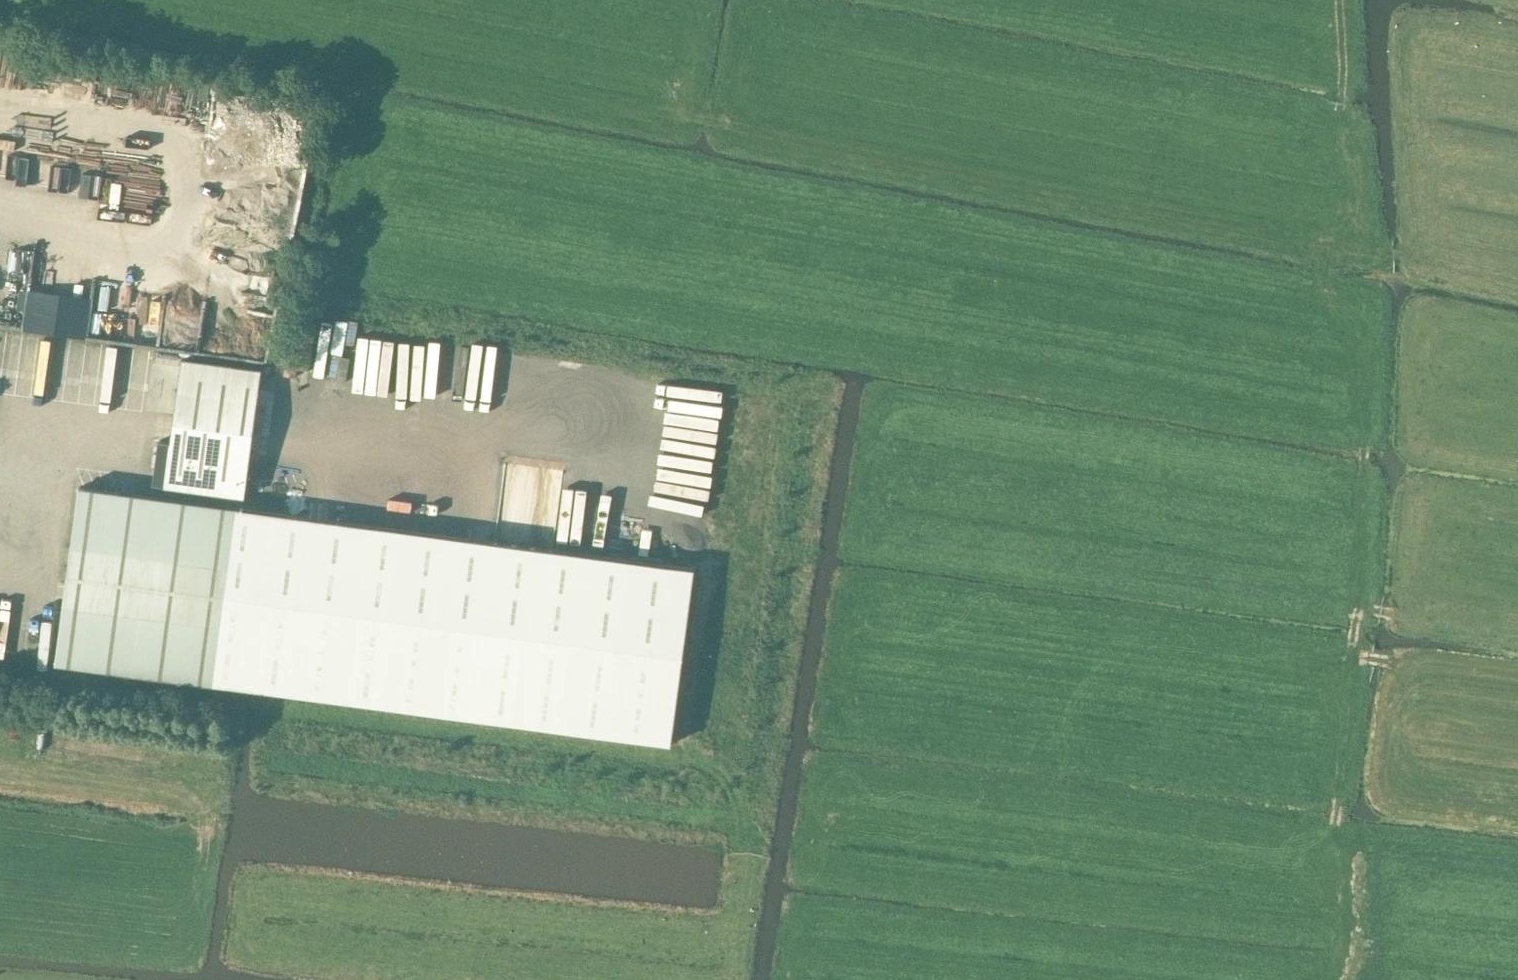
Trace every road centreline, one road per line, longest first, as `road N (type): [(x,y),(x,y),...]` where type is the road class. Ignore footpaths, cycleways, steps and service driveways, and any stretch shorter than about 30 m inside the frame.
road 1 (track): [(1364,661),(1517,682)]

